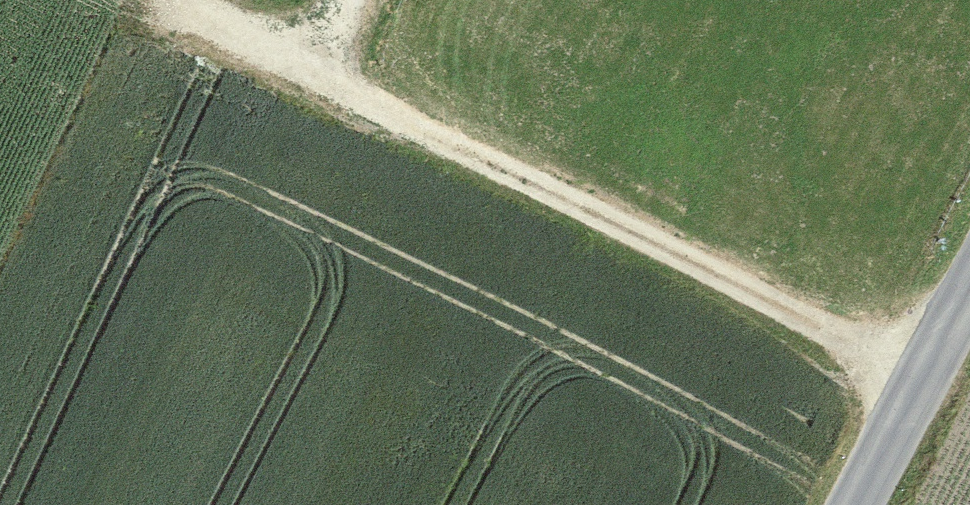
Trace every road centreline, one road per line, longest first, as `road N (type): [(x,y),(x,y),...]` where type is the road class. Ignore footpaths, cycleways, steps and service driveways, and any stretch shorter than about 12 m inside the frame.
road 1 (track): [(206,1),(194,45),(921,376)]
road 2 (tertiary): [(853,504),(969,284)]
road 3 (track): [(392,0),(352,123)]

